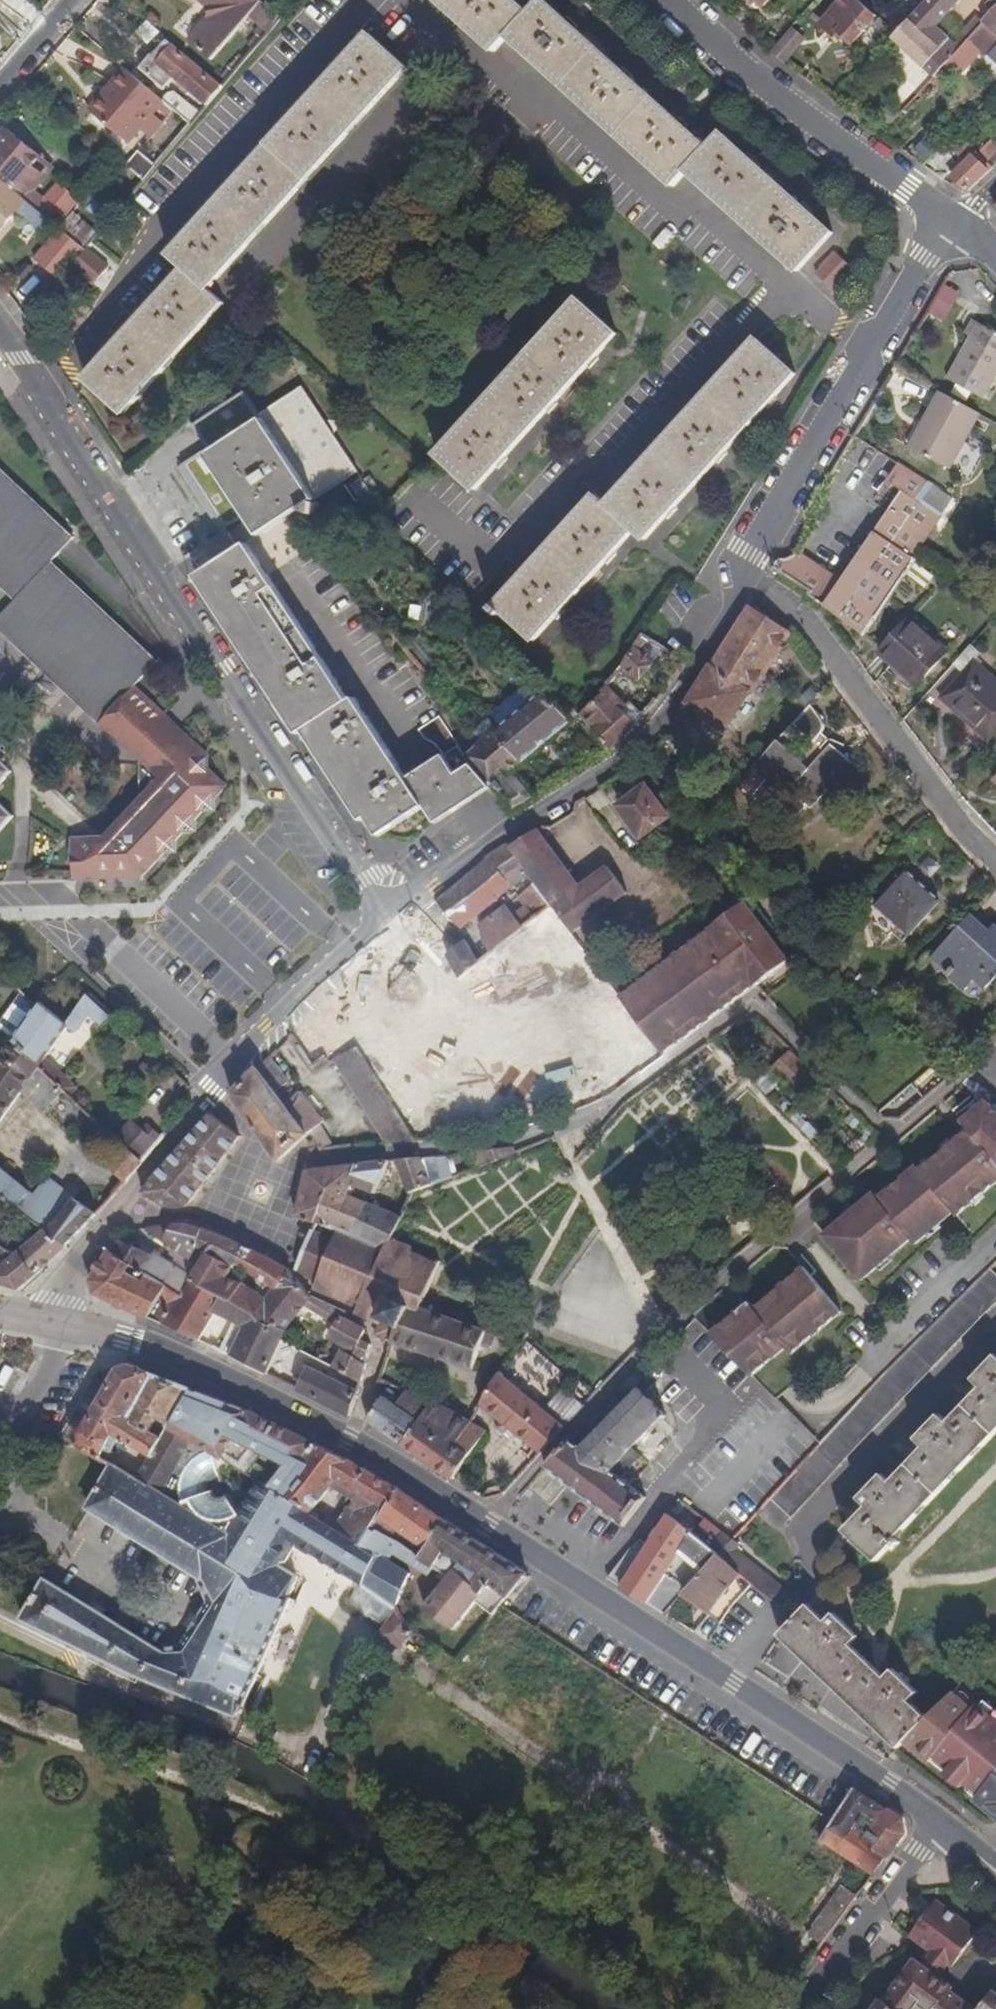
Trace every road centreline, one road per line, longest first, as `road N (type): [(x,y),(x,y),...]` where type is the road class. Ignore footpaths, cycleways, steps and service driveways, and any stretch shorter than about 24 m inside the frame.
road 1 (tertiary): [(939,1824),(349,1437),(185,1364),(45,1326)]
road 2 (residential): [(377,919),(28,378)]
road 3 (residential): [(406,0),(670,206),(693,204),(871,346)]
road 4 (residential): [(45,1326),(76,1256),(115,1205),(377,919)]
road 5 (residential): [(377,919),(649,740),(744,578)]
road 6 (residential): [(28,378),(364,0)]
road 7 (residential): [(744,578),(797,619),(995,864)]
road 8 (residential): [(668,0),(754,79),(954,220)]
road 9 (residential): [(744,578),(871,346)]
road 10 (residential): [(803,2008),(939,1824)]
road 11 (residential): [(881,1349),(995,1244)]
road 12 (residential): [(871,346),(954,220)]
road 13 (residential): [(78,0),(0,95)]

